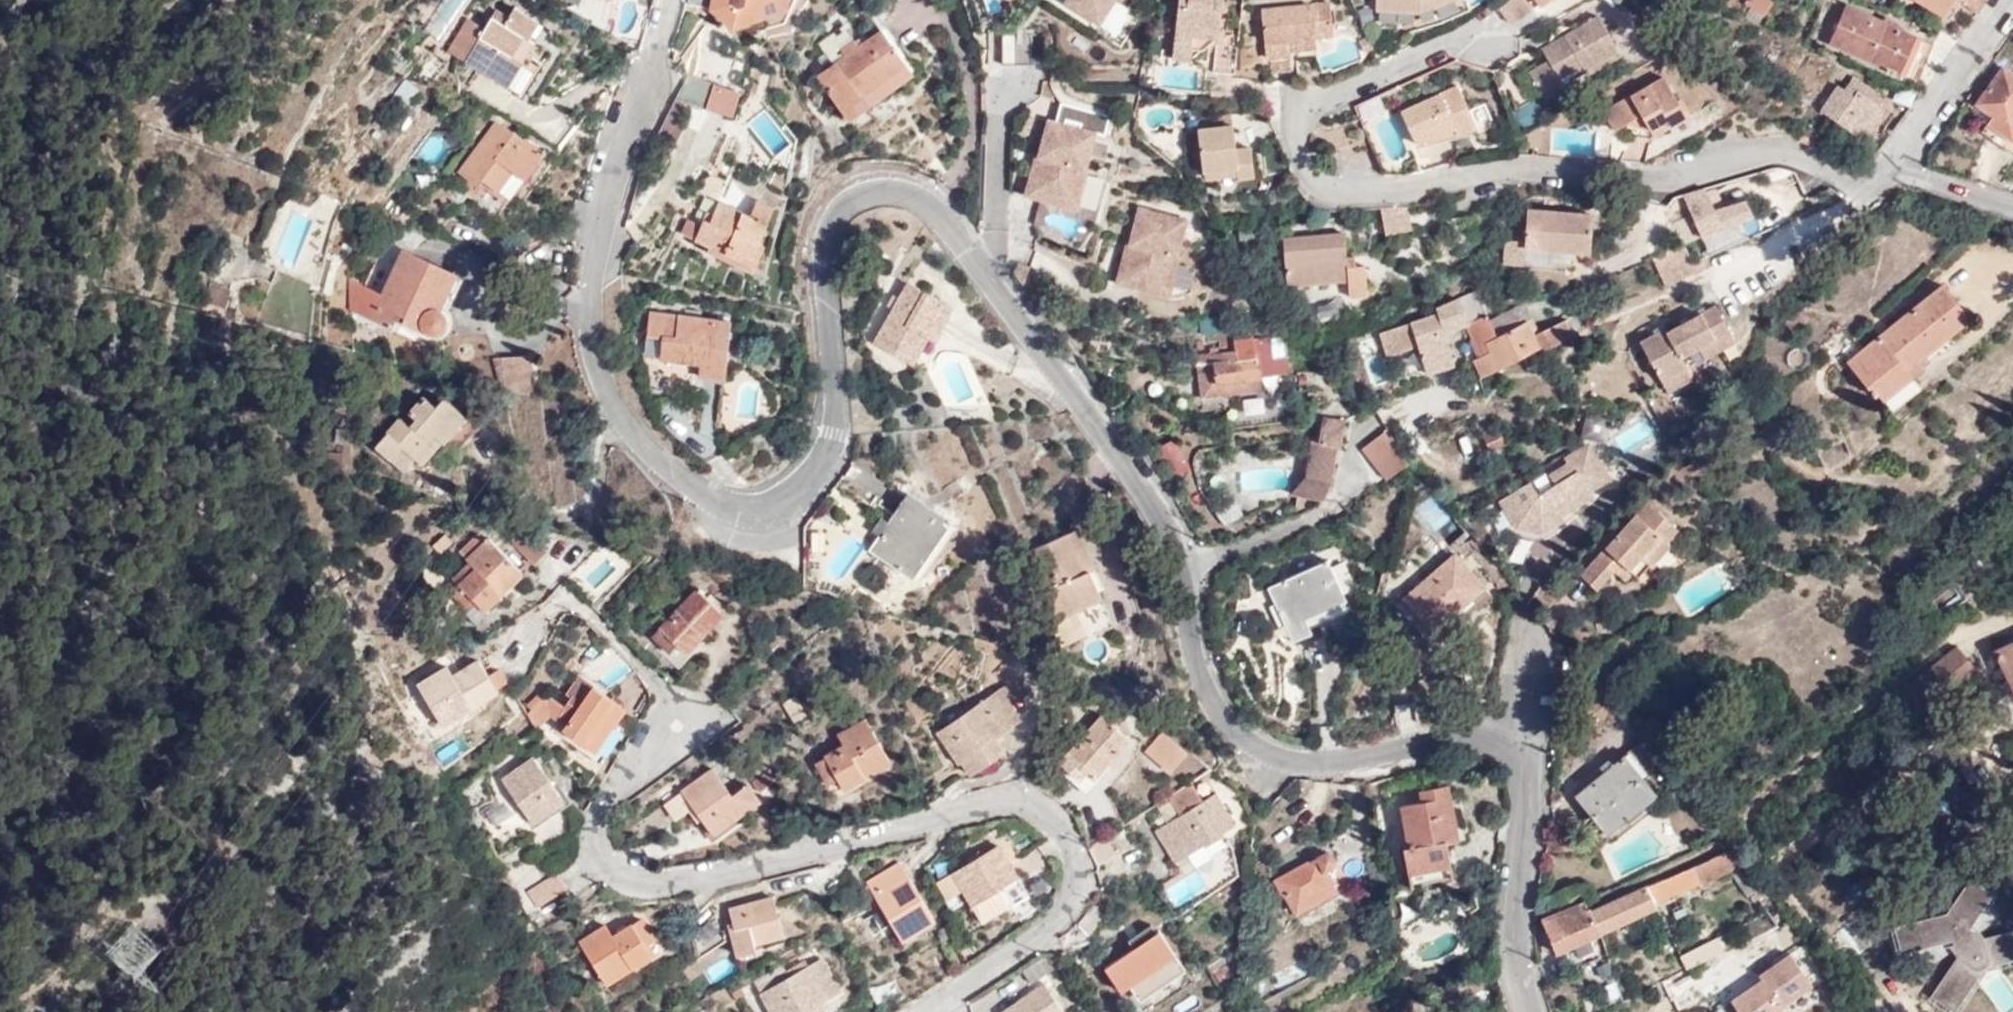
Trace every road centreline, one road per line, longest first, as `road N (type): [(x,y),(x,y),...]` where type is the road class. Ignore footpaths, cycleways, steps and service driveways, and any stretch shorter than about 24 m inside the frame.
road 1 (residential): [(670,0),(600,233),(597,340),(608,382),(638,434),(711,494),(740,505),(796,493),(836,433),(828,228),(855,201),(893,191),(954,231),(1167,524),(1177,577)]
road 2 (residential): [(574,597),(688,708),(696,732),(600,819),(594,844),(609,872),(636,884),(675,885),(1009,799),(1041,807),(1072,837),(1085,879),(1072,916),(931,1011)]
road 3 (residential): [(1474,32),(1315,101),(1293,137),(1302,174),(1320,186),(1354,190),(1509,167),(1666,178),(1791,150),(1848,179),(1904,163)]
road 4 (residential): [(1177,577),(1201,671),(1233,727),(1272,755),(1319,762),(1480,733),(1512,741)]
road 5 (residential): [(1512,741),(1533,768),(1517,909),(1535,1011)]
road 6 (residential): [(1994,17),(1903,146),(1904,163)]
road 7 (residential): [(1333,507),(1177,577)]

